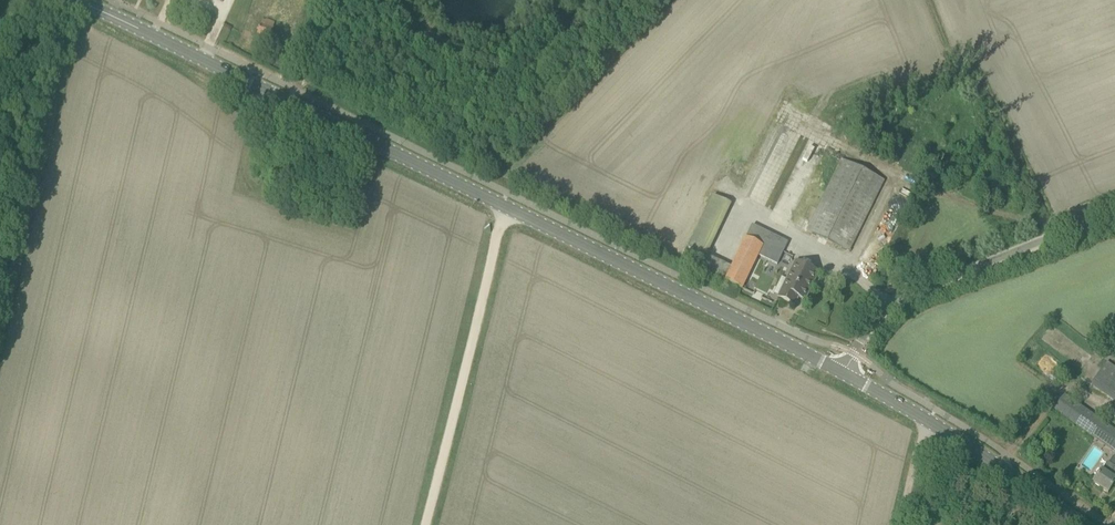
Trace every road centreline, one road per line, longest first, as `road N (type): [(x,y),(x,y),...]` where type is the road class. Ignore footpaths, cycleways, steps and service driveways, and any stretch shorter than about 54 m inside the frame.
road 1 (secondary): [(841,372),(76,0)]
road 2 (track): [(426,524),(514,196)]
road 3 (track): [(0,332),(66,0)]
road 4 (unclassified): [(841,372),(868,328),(906,294),(1114,212)]
road 5 (secondary): [(1081,524),(928,421)]

